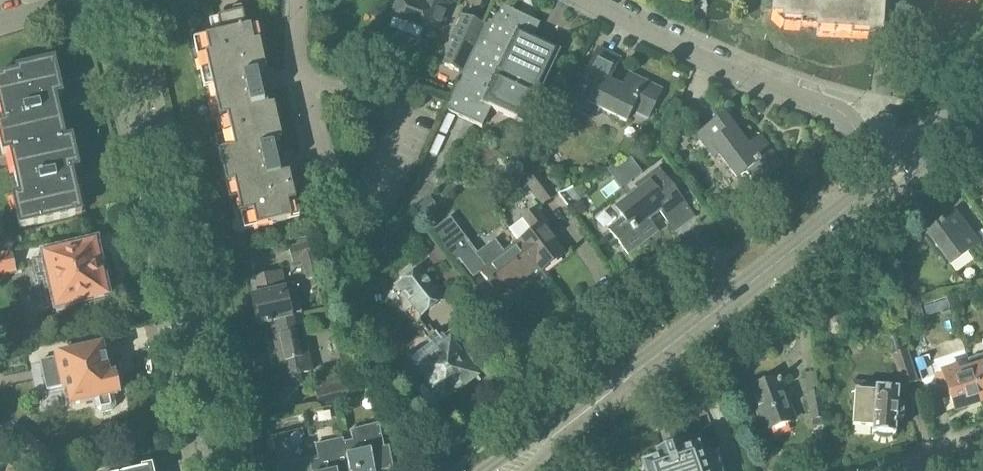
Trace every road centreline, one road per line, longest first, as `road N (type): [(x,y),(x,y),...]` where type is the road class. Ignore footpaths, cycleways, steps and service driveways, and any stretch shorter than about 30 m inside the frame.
road 1 (tertiary): [(214,470),(114,0)]
road 2 (residential): [(891,173),(839,110),(740,75),(590,0)]
road 3 (secondary): [(625,380),(891,173)]
road 4 (secondary): [(625,380),(483,470)]
road 5 (secondary): [(532,470),(625,380)]

